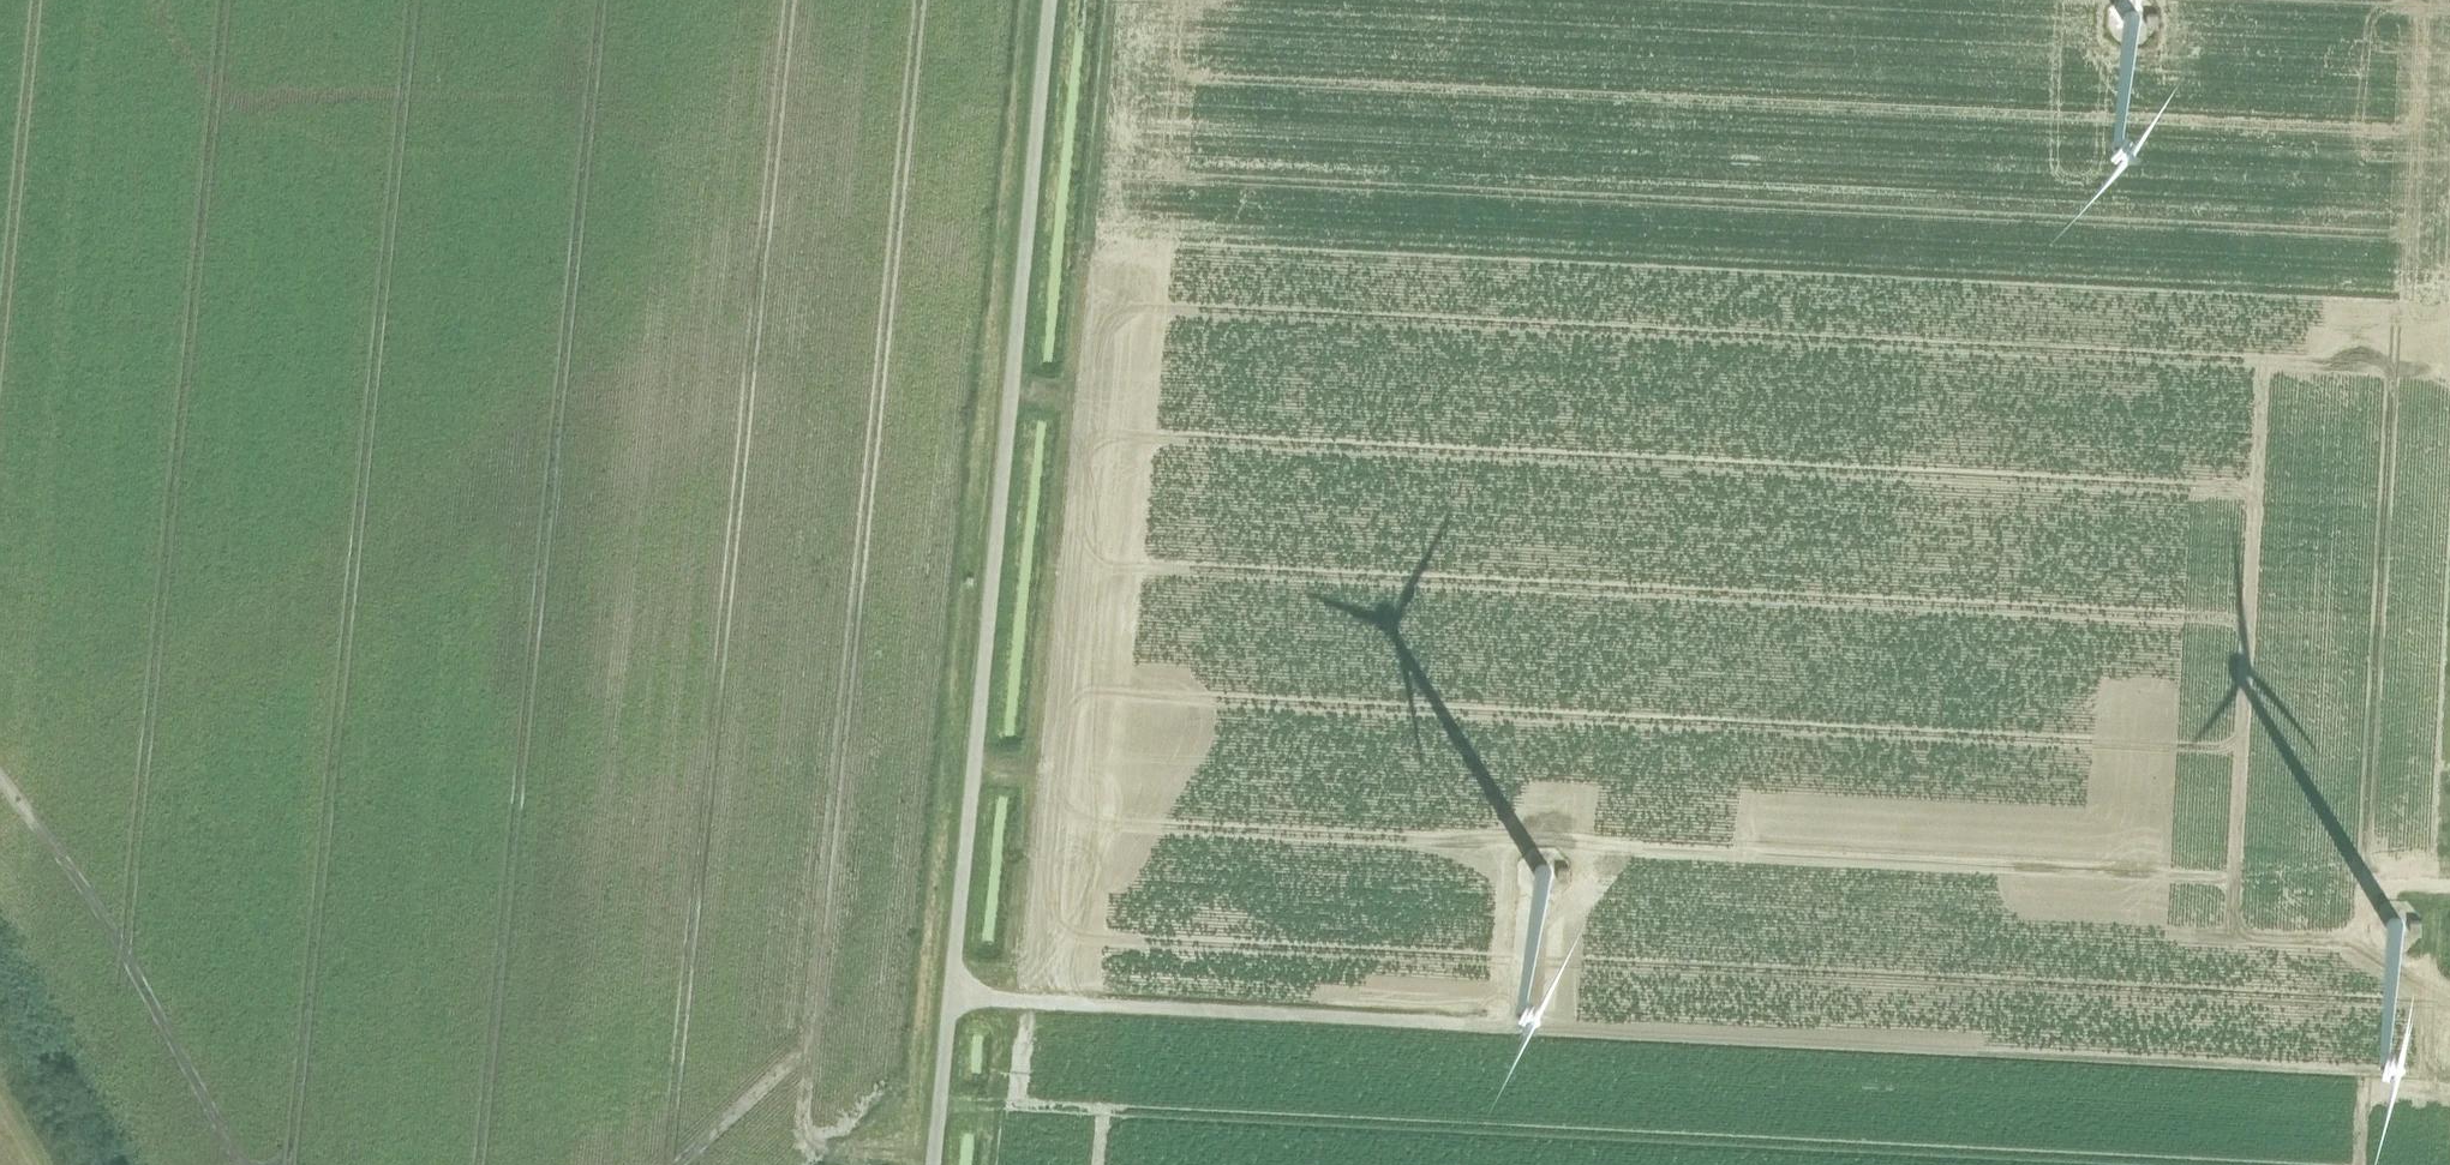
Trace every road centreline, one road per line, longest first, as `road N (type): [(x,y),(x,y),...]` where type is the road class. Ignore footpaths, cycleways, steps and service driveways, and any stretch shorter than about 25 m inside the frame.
road 1 (unclassified): [(1049,0),(933,1164)]

